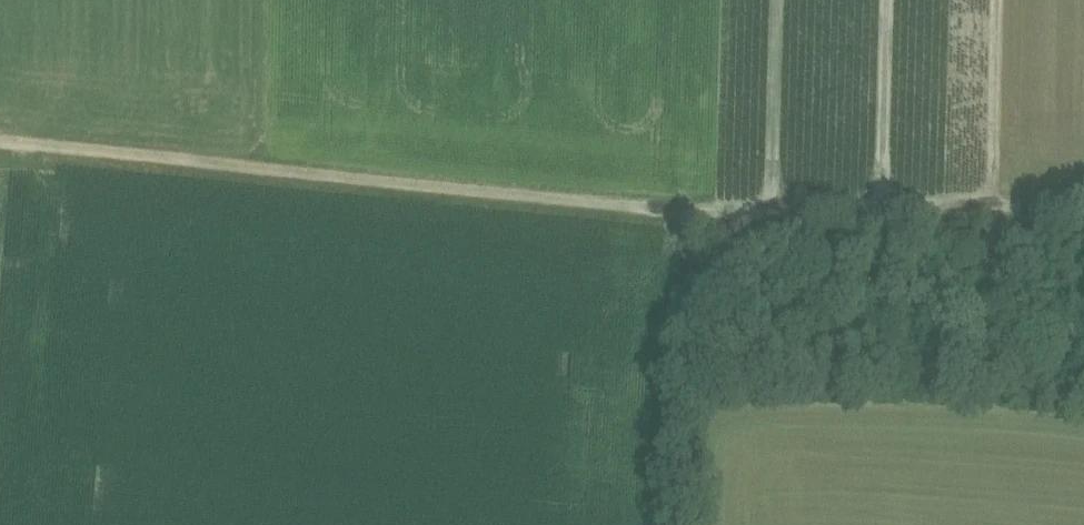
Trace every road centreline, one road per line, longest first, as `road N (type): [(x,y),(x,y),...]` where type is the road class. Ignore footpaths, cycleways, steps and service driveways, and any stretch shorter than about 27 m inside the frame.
road 1 (track): [(0,137),(700,209),(1083,204)]

